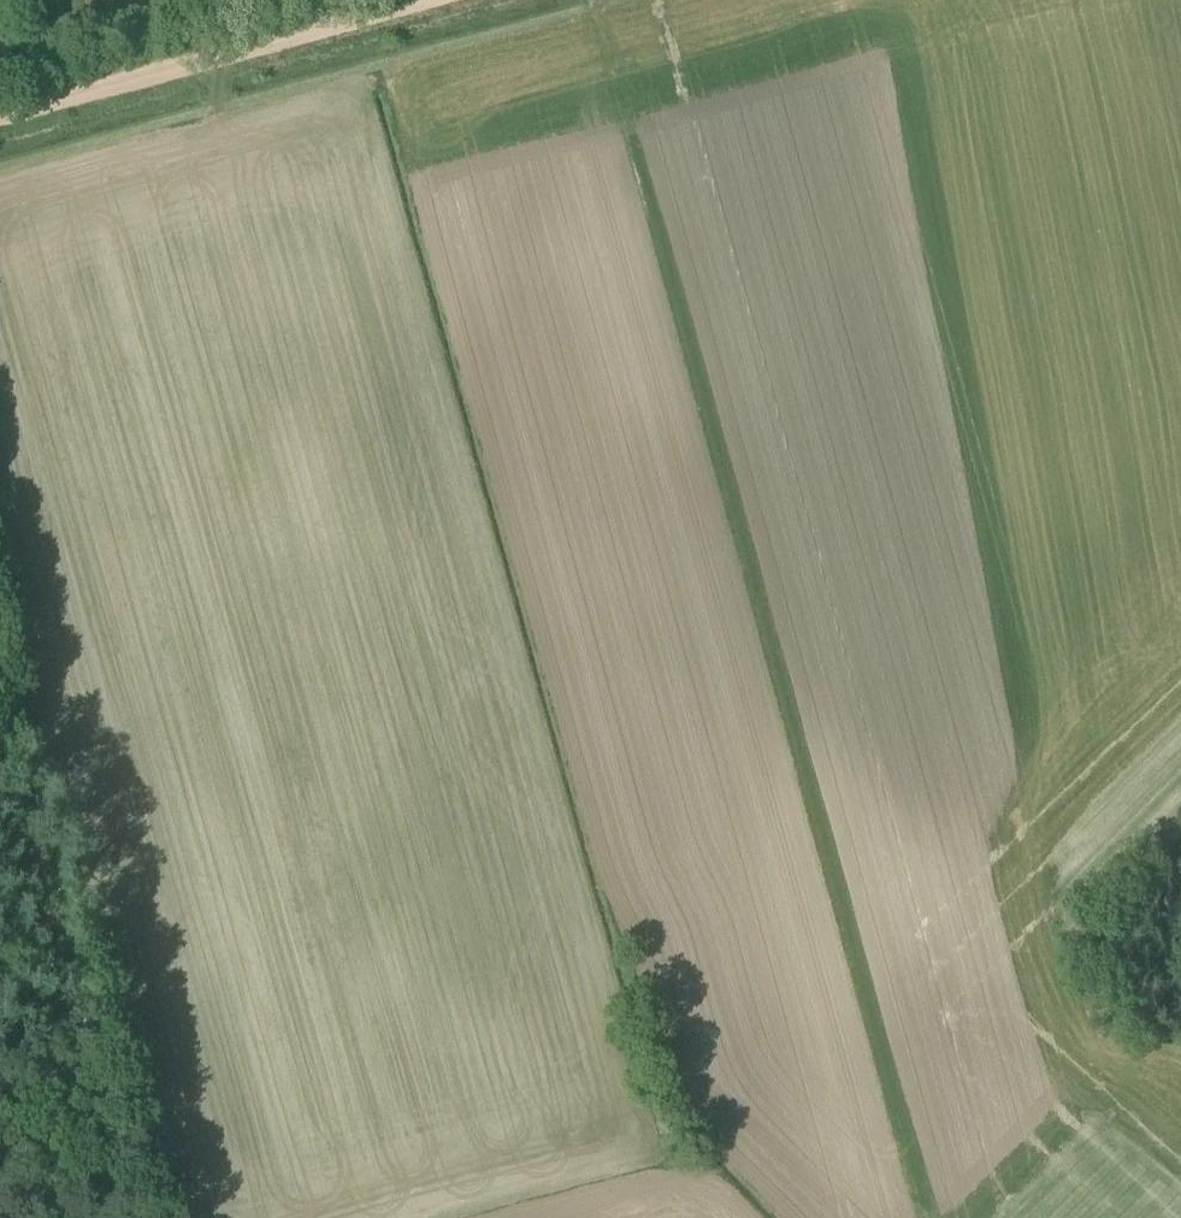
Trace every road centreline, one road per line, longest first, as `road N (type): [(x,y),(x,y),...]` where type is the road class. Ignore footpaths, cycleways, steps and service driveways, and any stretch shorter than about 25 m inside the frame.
road 1 (track): [(0,128),(484,0)]

